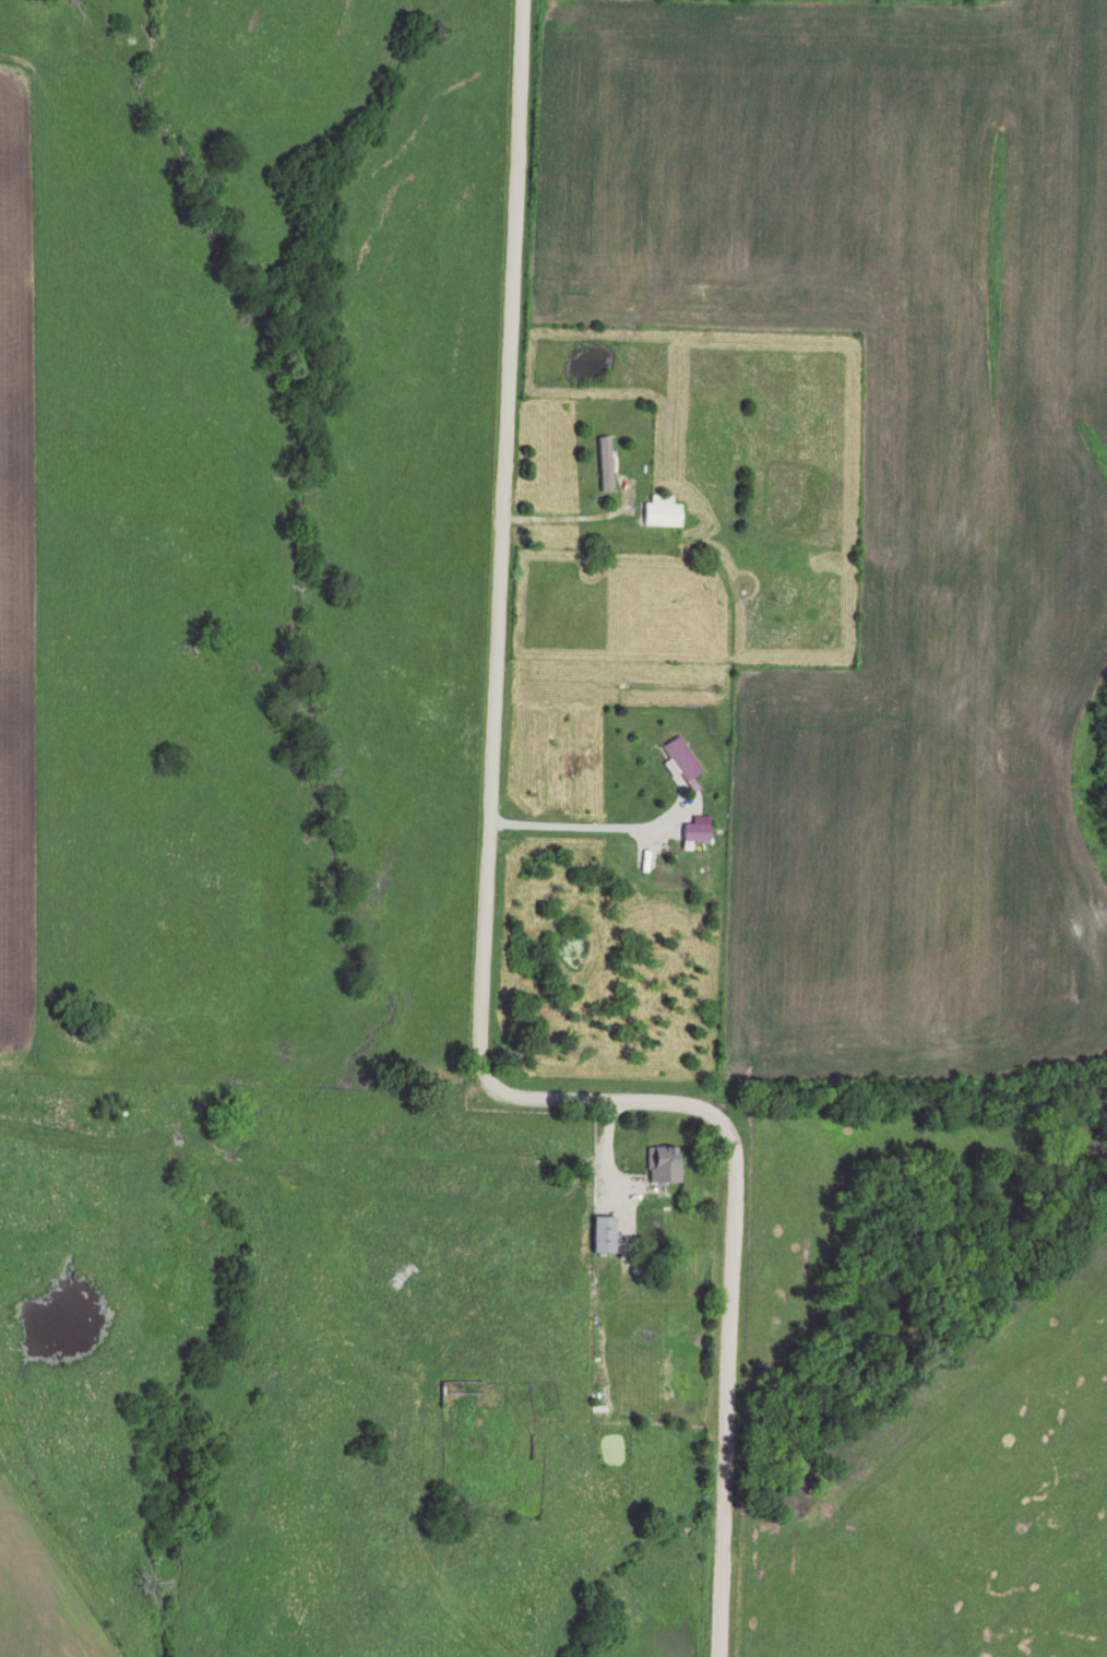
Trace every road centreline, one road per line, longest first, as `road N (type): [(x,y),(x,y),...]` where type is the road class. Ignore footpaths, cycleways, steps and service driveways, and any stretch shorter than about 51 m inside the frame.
road 1 (residential): [(717,1656),(731,1150),(709,1126),(489,1102),(518,0)]

